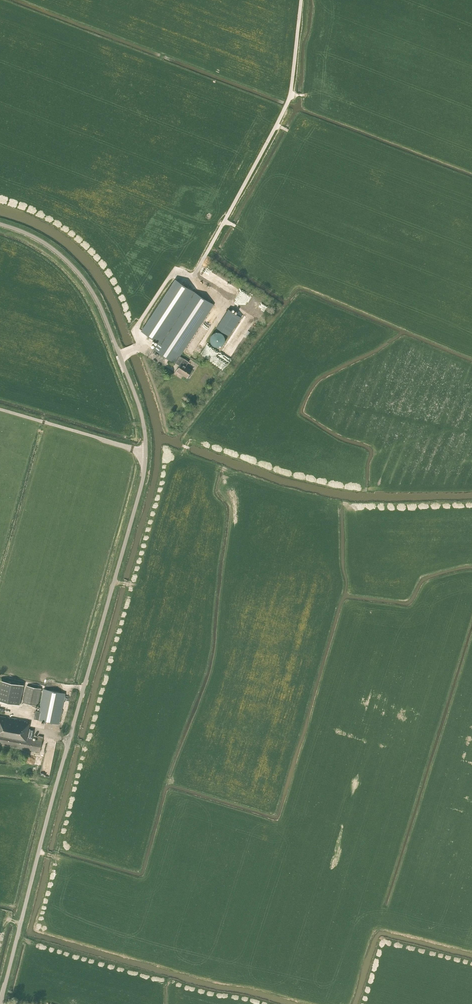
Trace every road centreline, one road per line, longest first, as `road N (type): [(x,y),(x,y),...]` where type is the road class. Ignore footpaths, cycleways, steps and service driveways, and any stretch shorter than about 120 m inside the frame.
road 1 (unclassified): [(0,1003),(146,455),(139,406),(96,299),(55,250),(0,224)]
road 2 (track): [(302,0),(289,97),(276,126),(191,282),(176,274),(137,331)]

